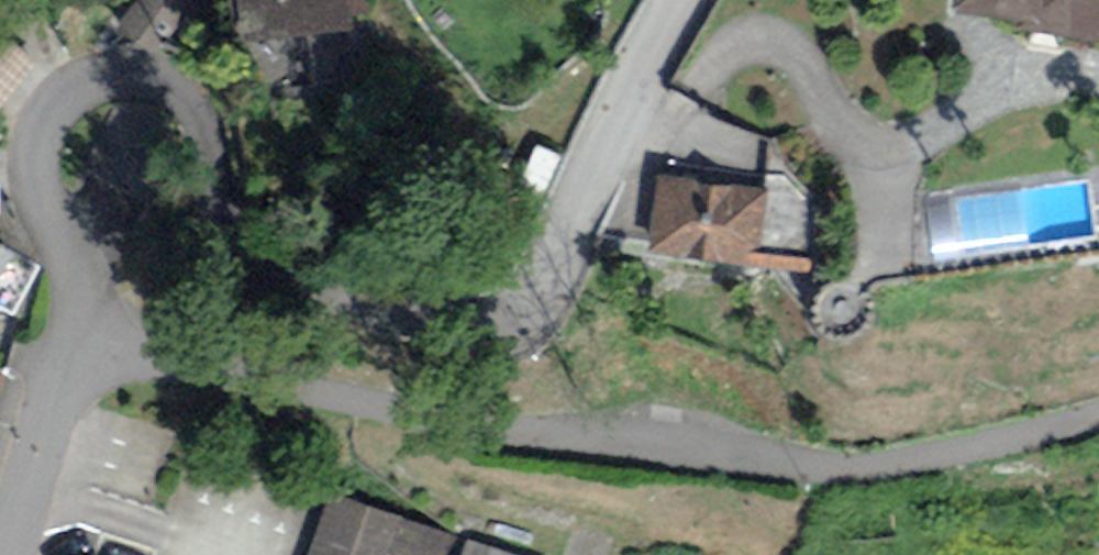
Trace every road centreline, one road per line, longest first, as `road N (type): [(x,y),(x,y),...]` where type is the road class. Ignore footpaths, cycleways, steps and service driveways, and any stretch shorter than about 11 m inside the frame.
road 1 (residential): [(71,347),(75,279),(36,163),(48,122),(86,86),(141,76),(186,102),(237,236),(281,278),(383,314),(486,326),(524,309),(539,288),(681,0)]
road 2 (unclassified): [(1098,413),(918,463),(839,471),(470,427),(71,347)]
road 3 (unclassified): [(71,347),(7,554)]

